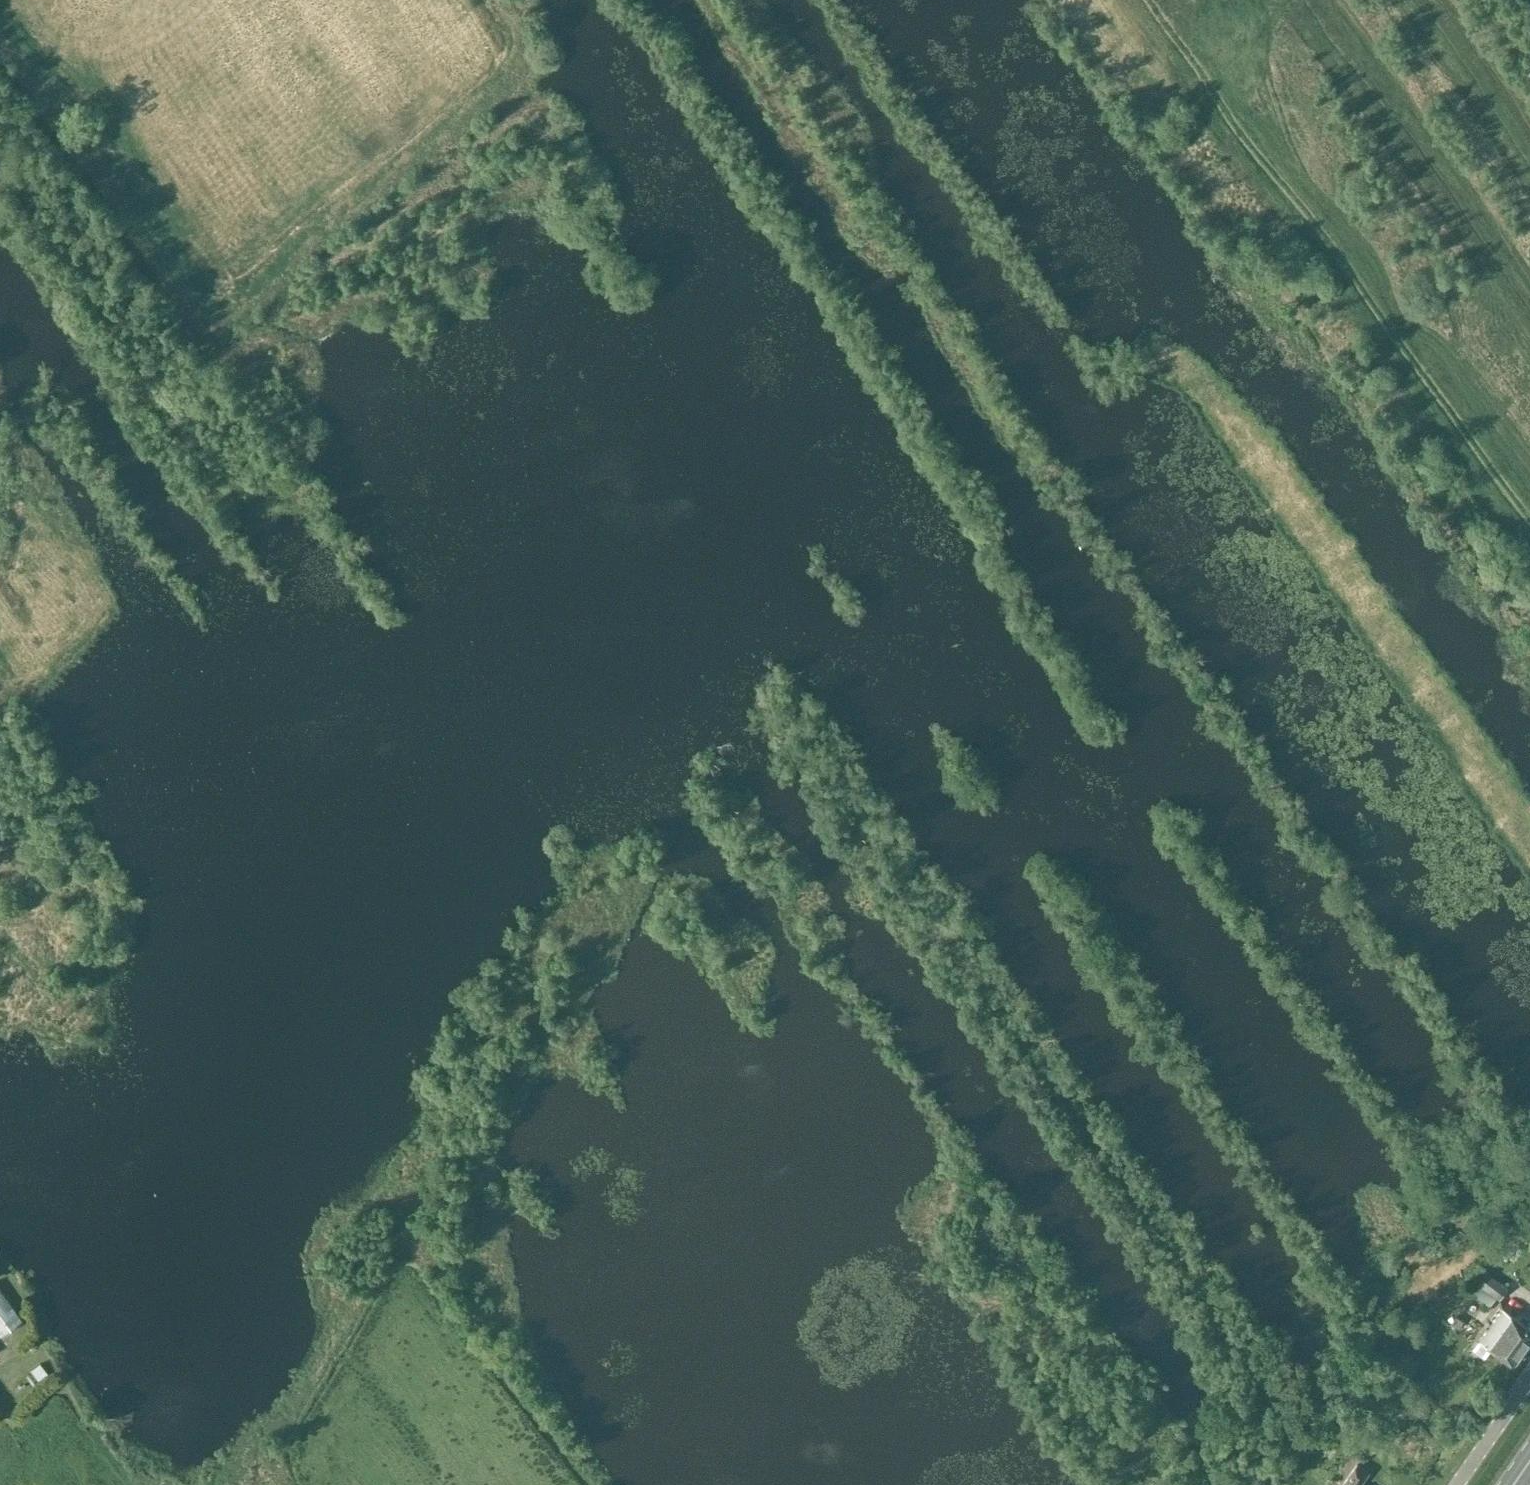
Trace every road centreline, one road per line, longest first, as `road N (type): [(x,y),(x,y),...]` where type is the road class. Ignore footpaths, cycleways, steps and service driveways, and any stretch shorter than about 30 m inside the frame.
road 1 (unclassified): [(1457,1484),(1529,1379)]

